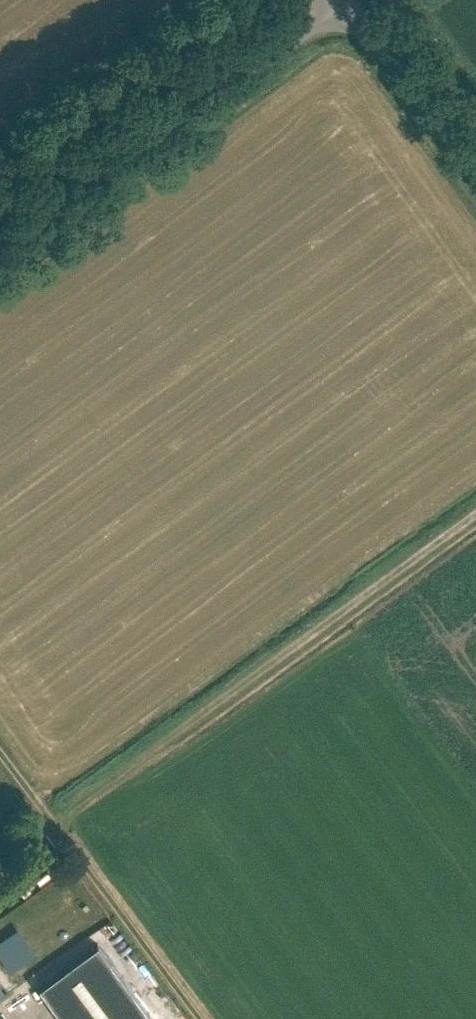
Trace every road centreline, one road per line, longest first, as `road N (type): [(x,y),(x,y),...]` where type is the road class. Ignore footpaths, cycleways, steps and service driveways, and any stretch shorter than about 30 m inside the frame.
road 1 (tertiary): [(0,258),(346,0)]

